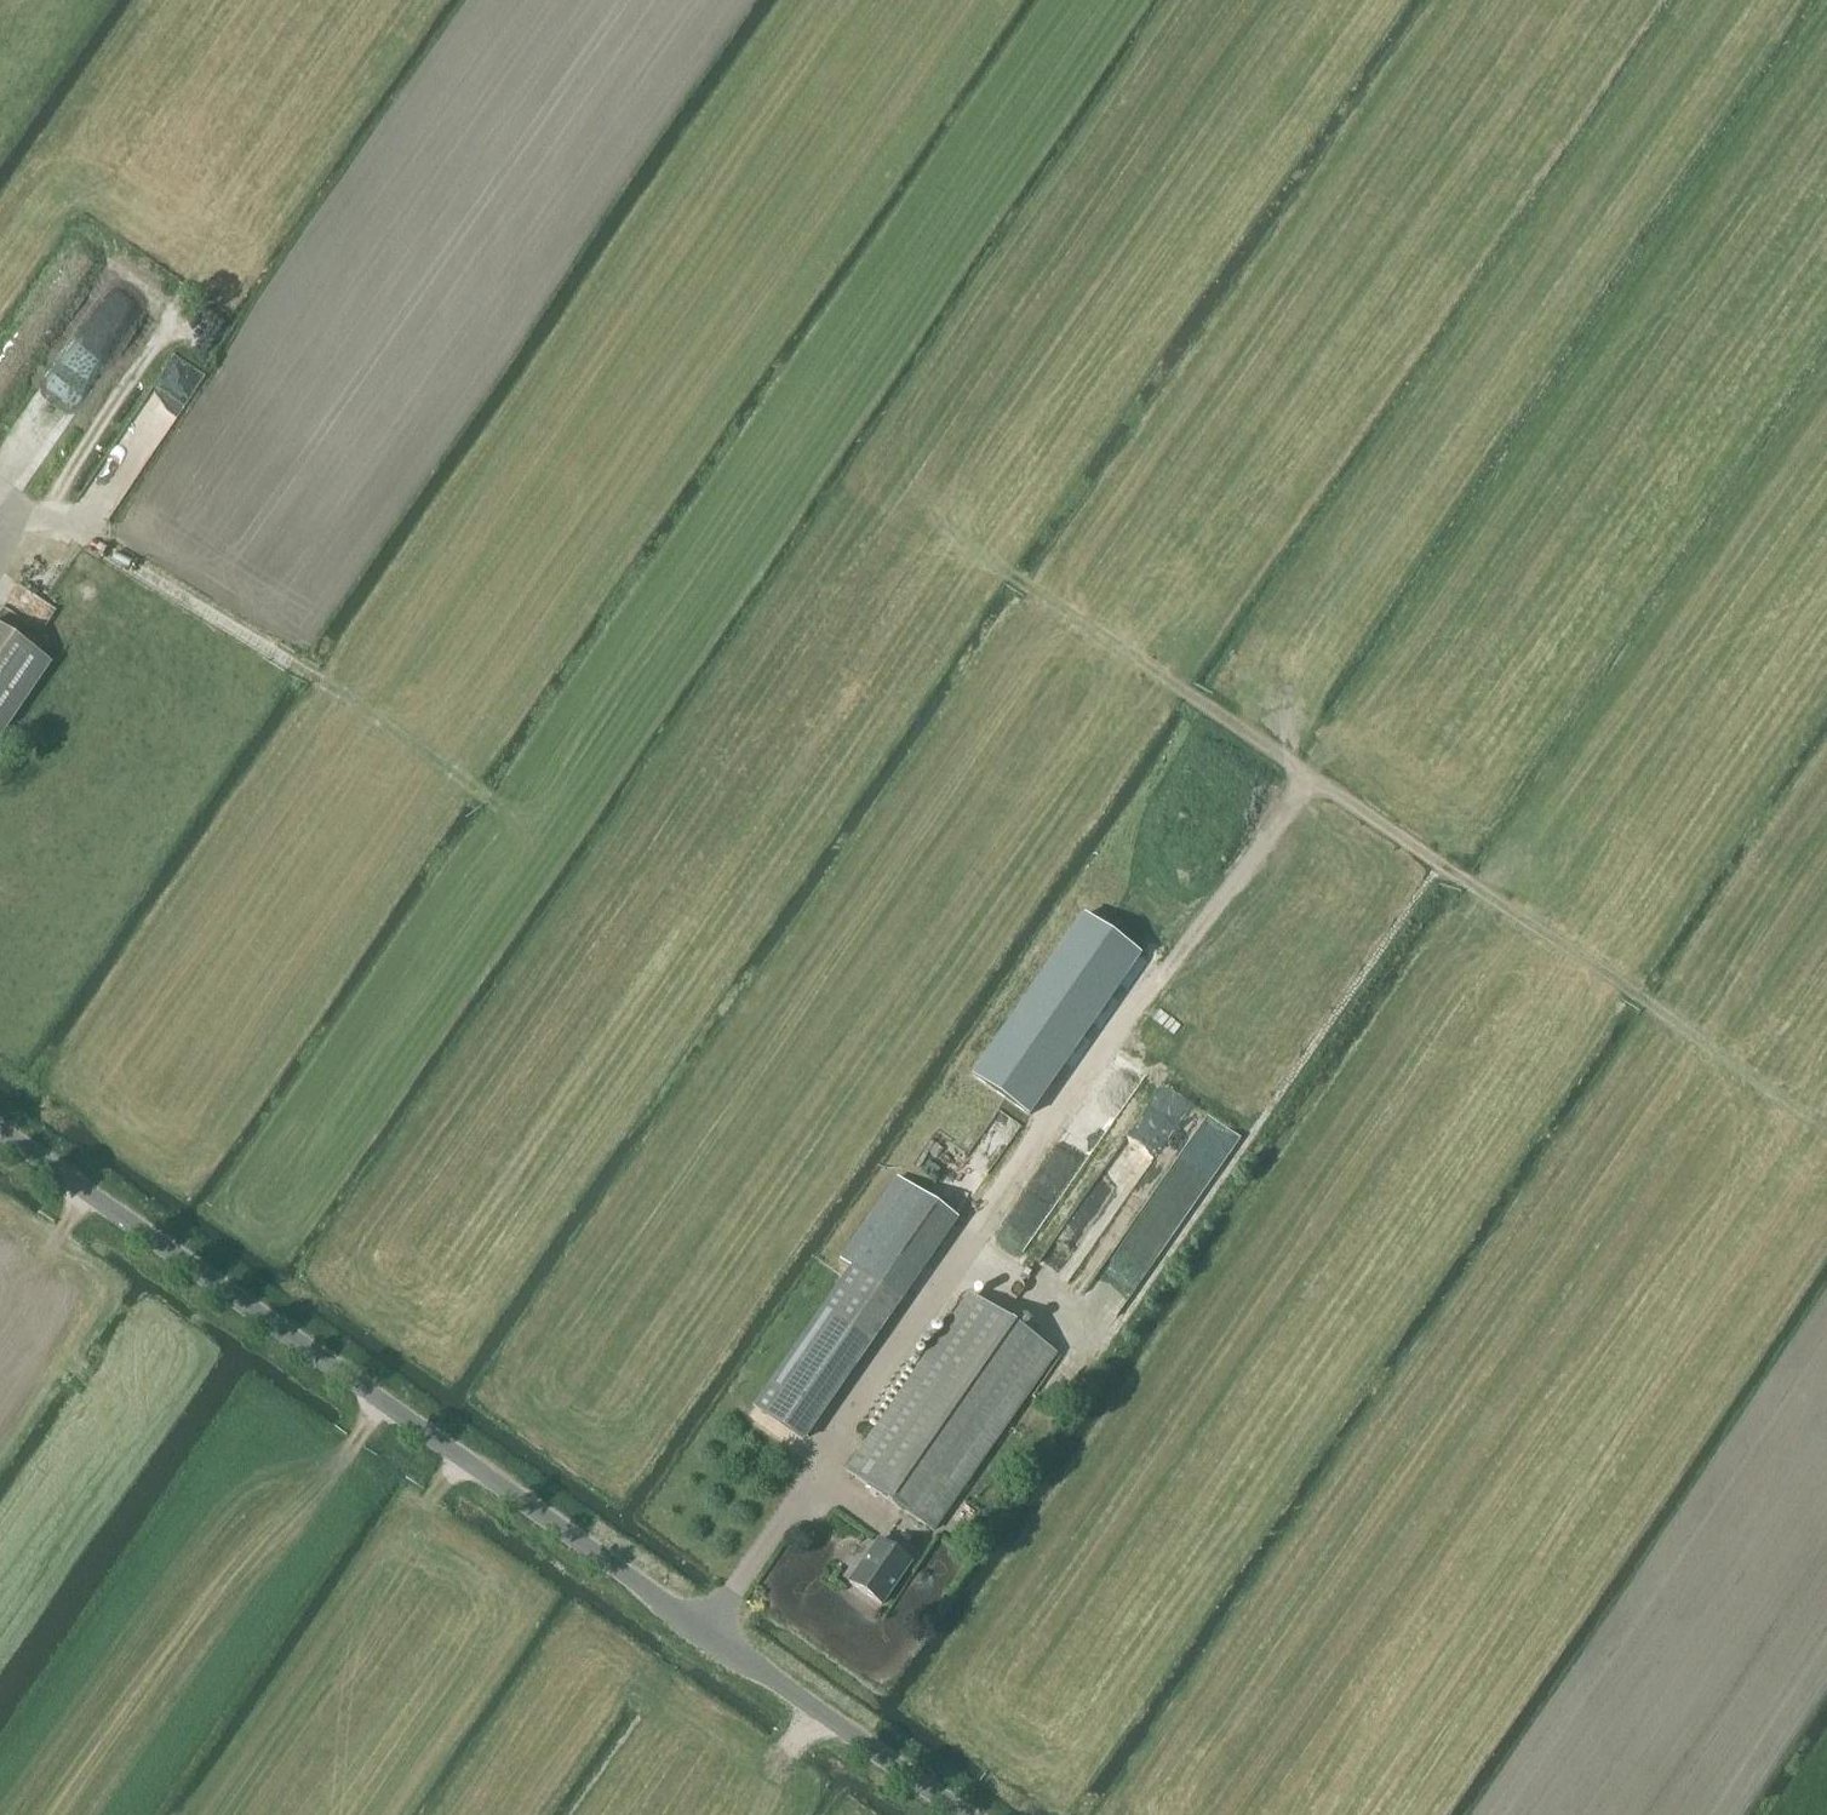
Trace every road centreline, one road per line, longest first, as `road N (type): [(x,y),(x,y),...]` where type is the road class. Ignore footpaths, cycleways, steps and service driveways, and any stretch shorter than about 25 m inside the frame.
road 1 (unclassified): [(967,1814),(0,1133)]
road 2 (track): [(737,1814),(823,1712)]

